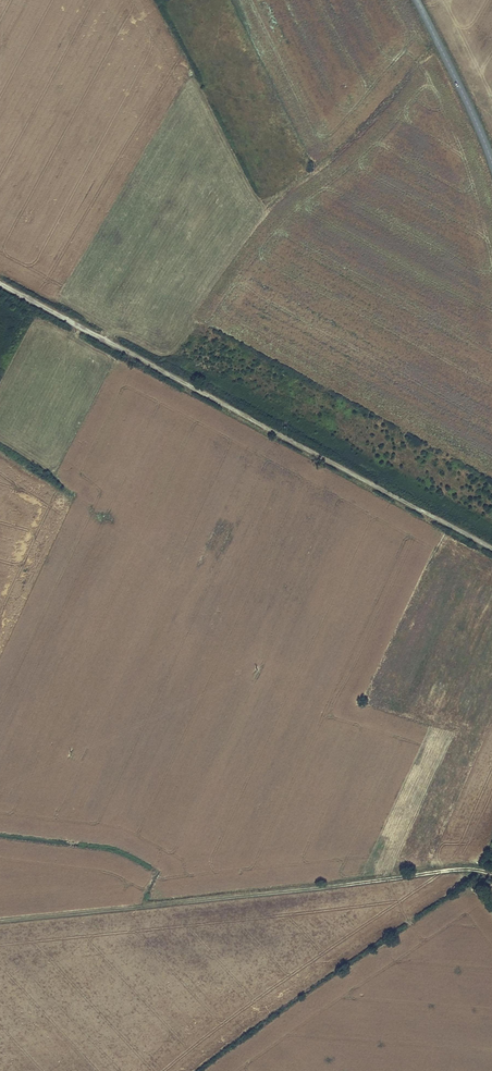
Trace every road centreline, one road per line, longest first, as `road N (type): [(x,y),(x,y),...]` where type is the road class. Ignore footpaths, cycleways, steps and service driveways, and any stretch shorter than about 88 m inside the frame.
road 1 (unclassified): [(0,279),(491,547)]
road 2 (track): [(0,922),(431,872),(491,875)]
road 3 (secondary): [(491,167),(415,0)]

